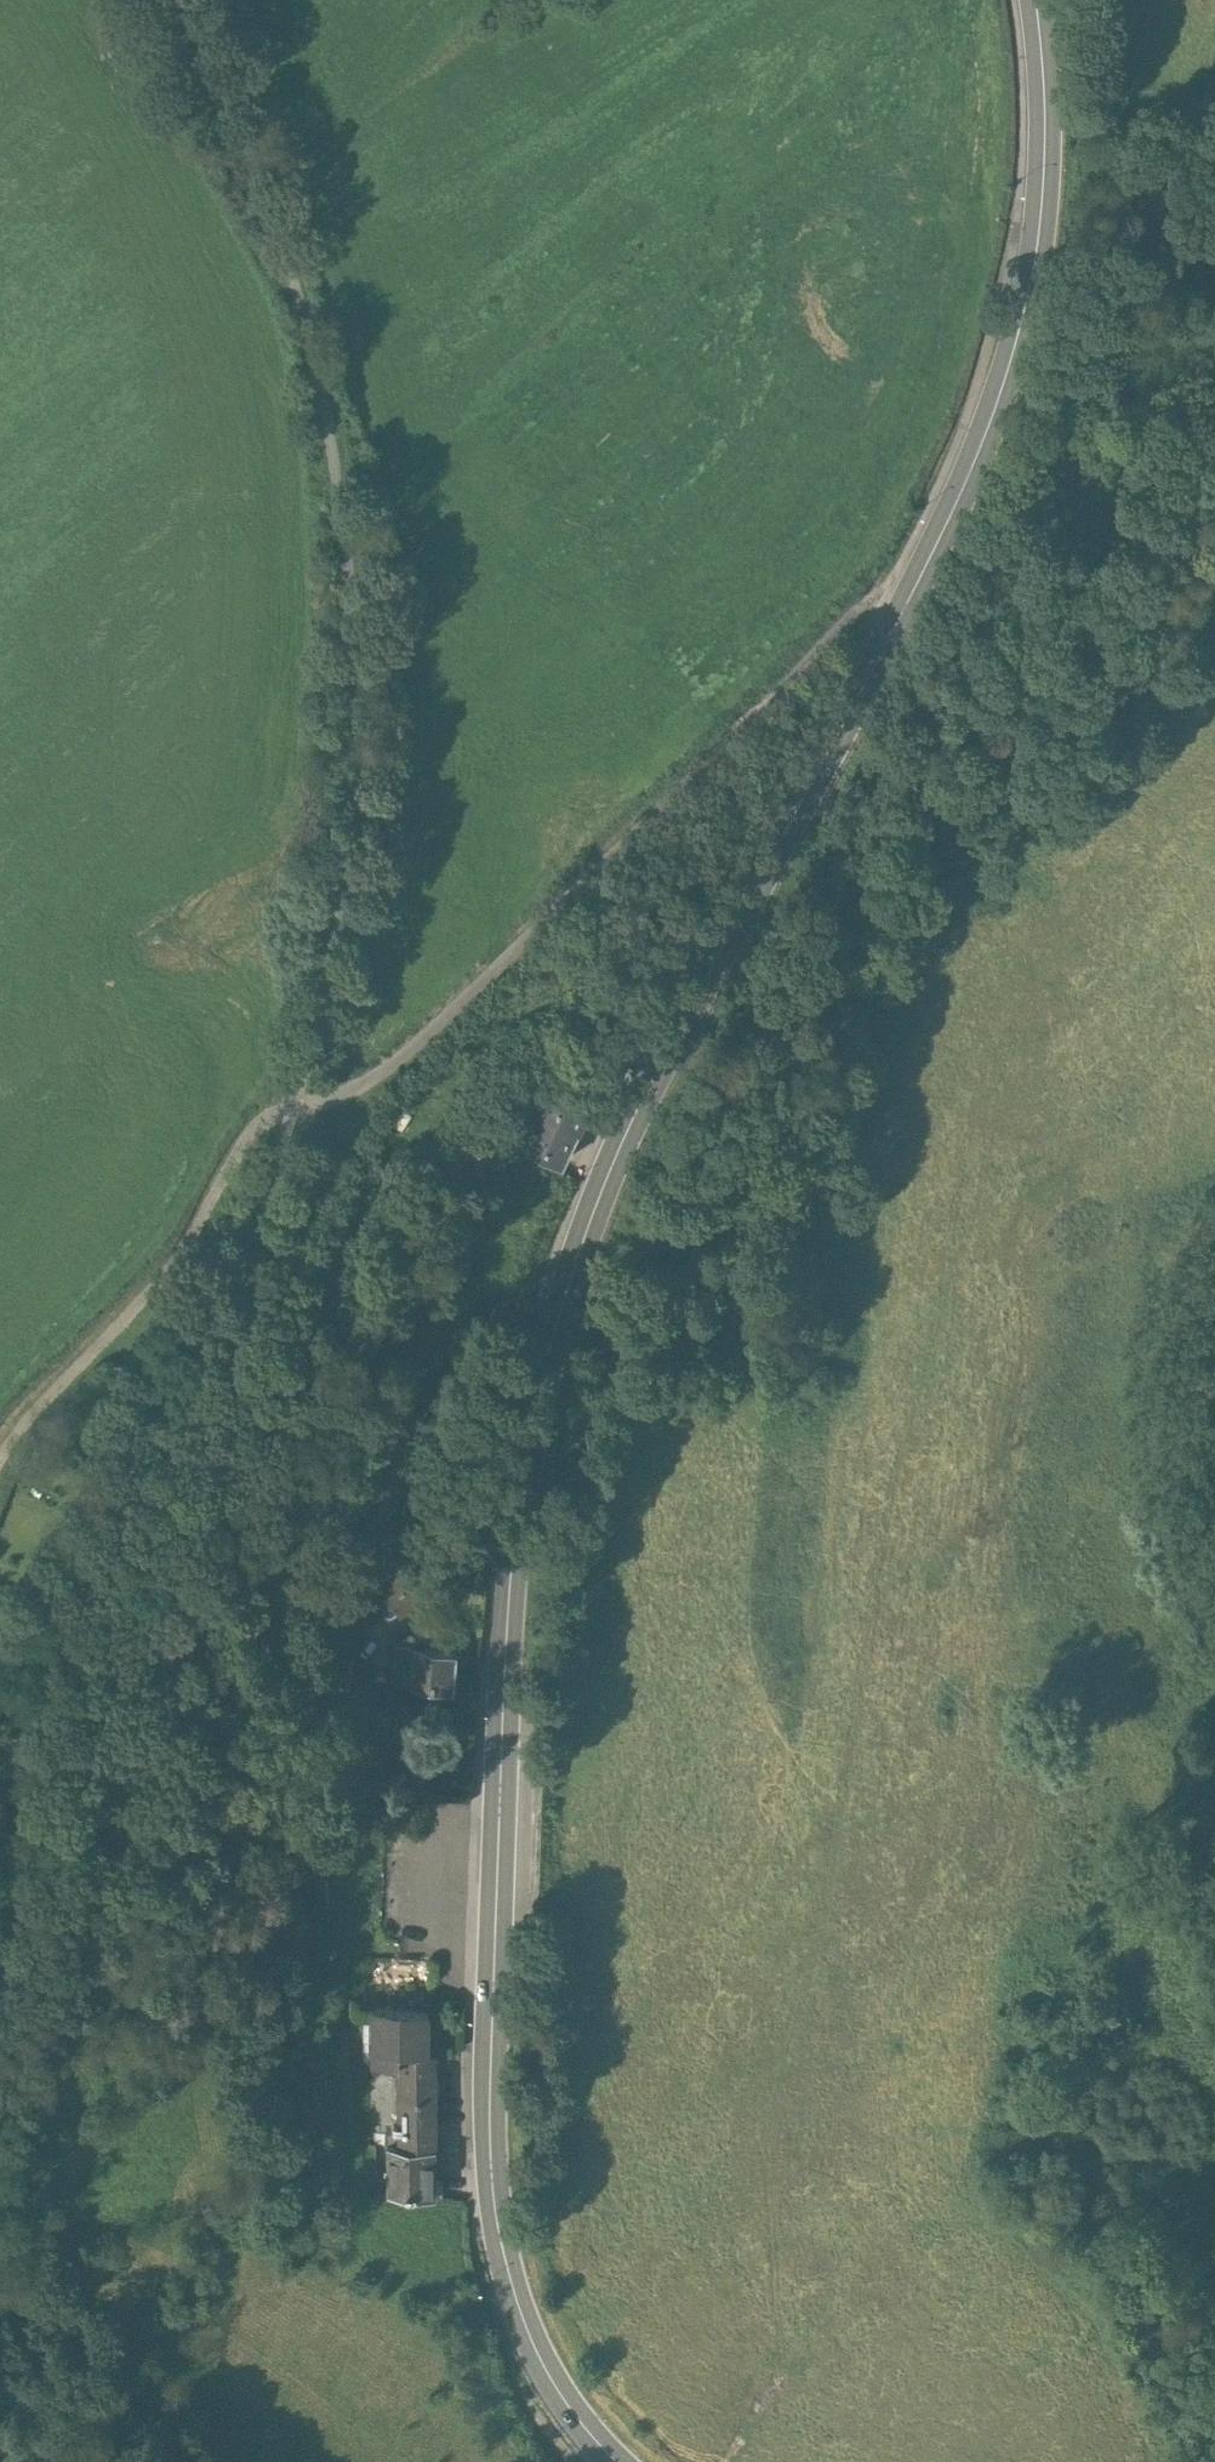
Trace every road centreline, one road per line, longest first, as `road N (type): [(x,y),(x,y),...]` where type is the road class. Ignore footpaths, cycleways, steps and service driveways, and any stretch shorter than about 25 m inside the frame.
road 1 (secondary): [(1029,0),(1052,139),(1009,403),(639,1094),(542,1371),(511,1623),(499,1840),(497,2242),(511,2305),(547,2384),(610,2461)]
road 2 (track): [(933,545),(725,730),(419,1042),(347,1095),(292,1114)]
road 3 (track): [(292,1114),(263,1125),(233,1160),(199,1228),(153,1288),(48,1395),(0,1457)]
road 4 (track): [(425,1936),(419,1960),(348,1980),(346,2028)]

